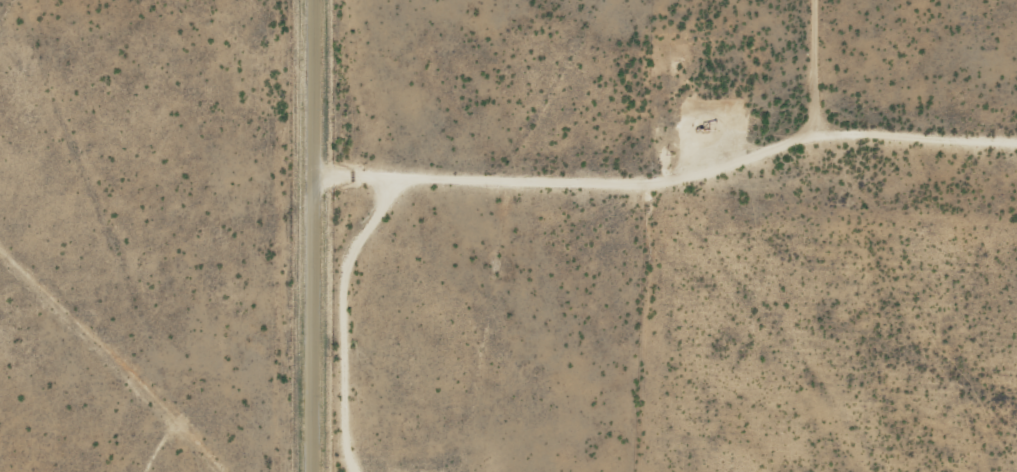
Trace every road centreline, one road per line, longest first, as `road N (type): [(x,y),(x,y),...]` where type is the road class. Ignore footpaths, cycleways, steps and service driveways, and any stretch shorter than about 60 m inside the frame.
road 1 (residential): [(1016,127),(850,128),(764,153),(312,169)]
road 2 (tertiary): [(312,471),(310,0)]
road 3 (residential): [(808,141),(817,0)]

